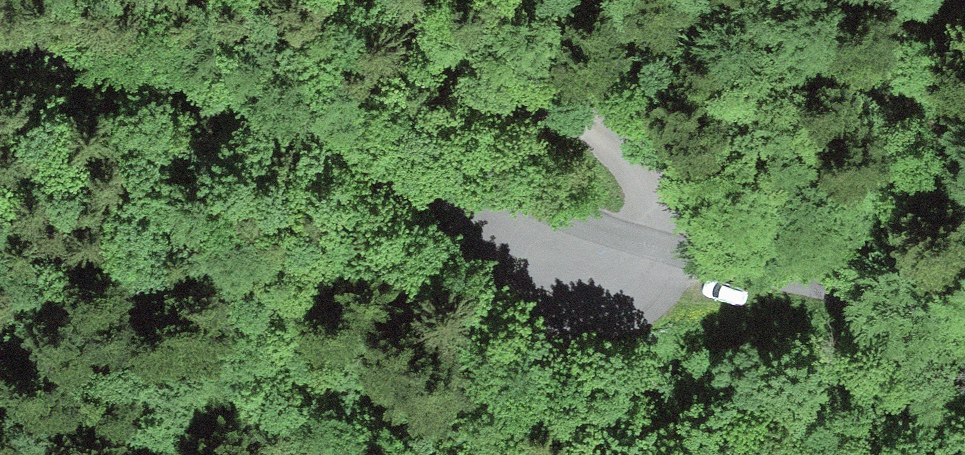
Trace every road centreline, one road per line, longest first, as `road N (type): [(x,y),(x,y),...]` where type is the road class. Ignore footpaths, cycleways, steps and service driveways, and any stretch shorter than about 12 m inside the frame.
road 1 (residential): [(0,16),(643,246),(964,318)]
road 2 (track): [(353,0),(382,25),(590,134),(677,211),(691,257)]

